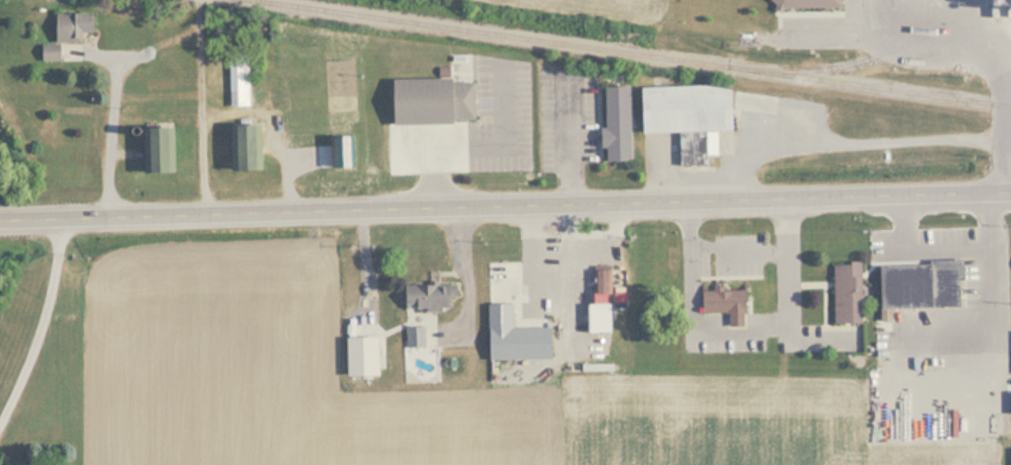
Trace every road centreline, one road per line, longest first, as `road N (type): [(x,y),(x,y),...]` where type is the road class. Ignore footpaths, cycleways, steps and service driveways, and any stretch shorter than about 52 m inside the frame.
road 1 (primary): [(0,220),(1010,192)]
road 2 (track): [(198,4),(206,214)]

